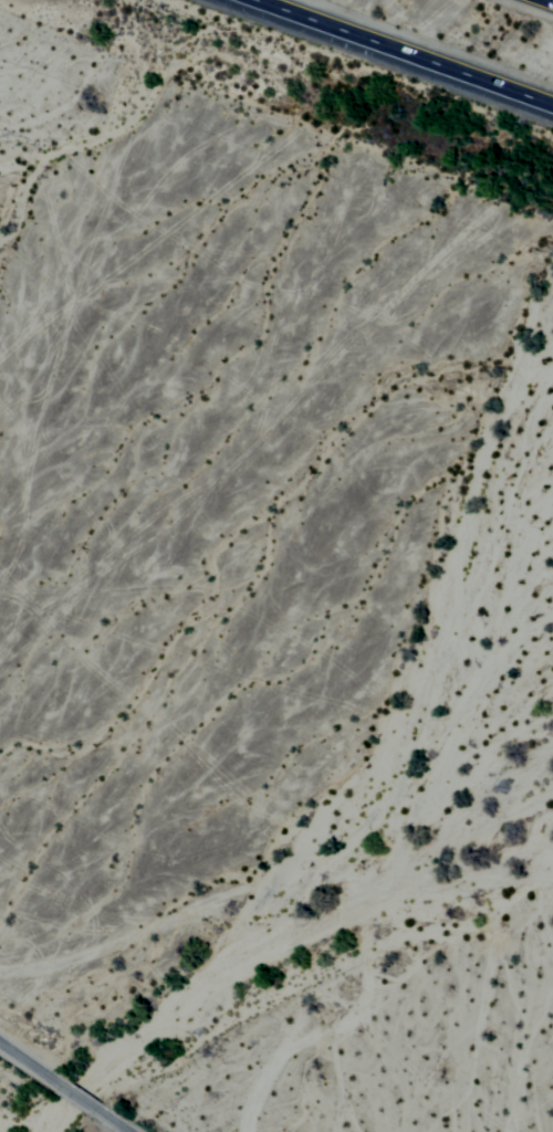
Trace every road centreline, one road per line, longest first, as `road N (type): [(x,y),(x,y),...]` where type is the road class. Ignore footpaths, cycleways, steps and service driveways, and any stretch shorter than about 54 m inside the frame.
road 1 (motorway): [(282,0),(552,96)]

